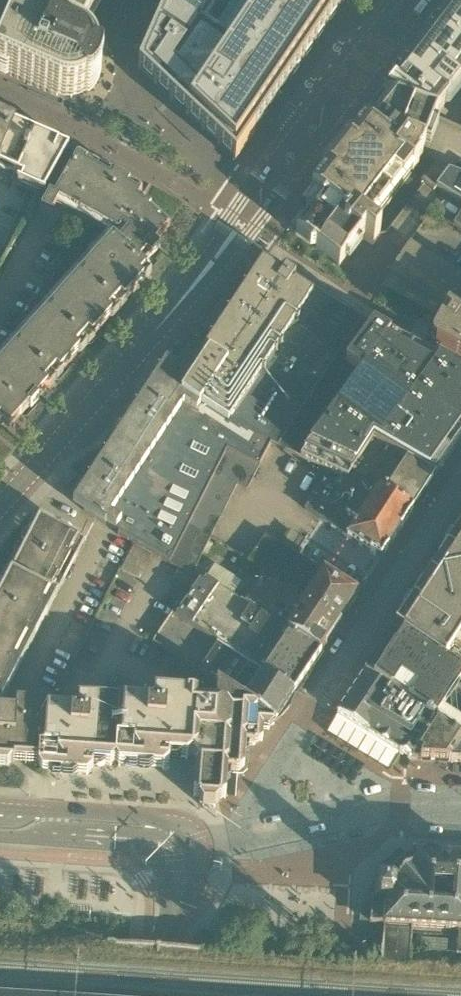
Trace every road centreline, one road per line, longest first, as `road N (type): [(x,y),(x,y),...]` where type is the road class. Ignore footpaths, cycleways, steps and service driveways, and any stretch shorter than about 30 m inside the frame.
road 1 (tertiary): [(0,510),(154,331),(411,0)]
road 2 (tertiary): [(195,850),(378,805),(460,806)]
road 3 (tertiary): [(195,850),(167,820),(0,808)]
road 4 (tertiary): [(0,832),(124,837),(158,858)]

